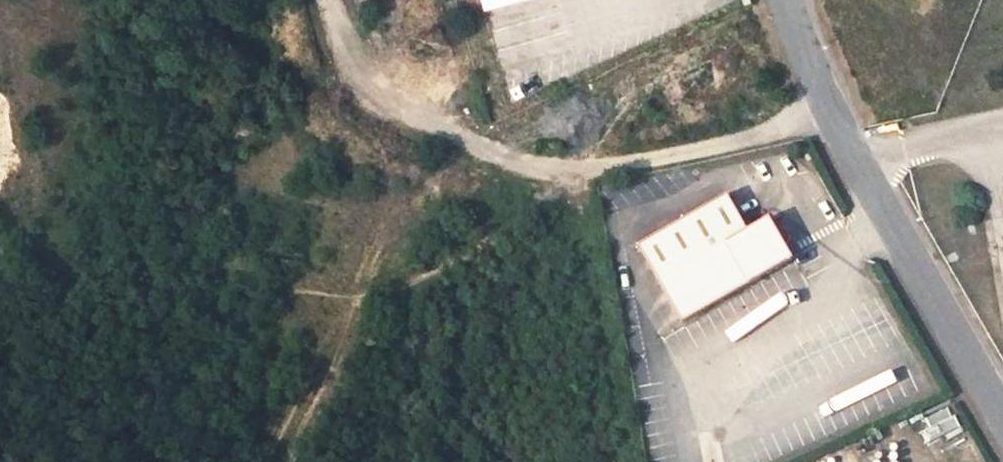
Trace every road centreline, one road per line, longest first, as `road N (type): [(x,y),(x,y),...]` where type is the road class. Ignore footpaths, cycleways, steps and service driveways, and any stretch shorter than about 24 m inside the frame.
road 1 (track): [(0,343),(118,269),(167,264),(247,287),(351,293),(424,279),(597,167)]
road 2 (residential): [(788,0),(828,111),(1002,419)]
road 3 (track): [(470,141),(384,96),(333,24),(328,0)]

